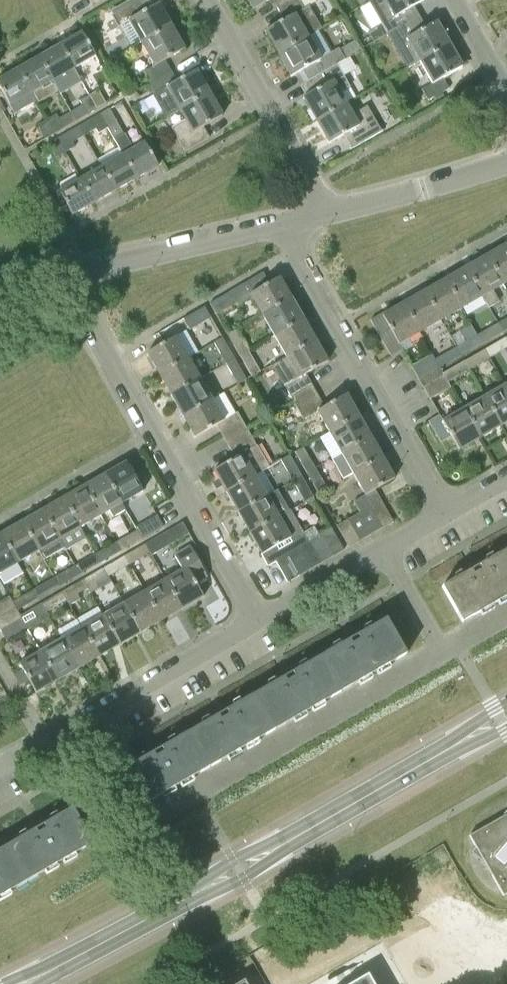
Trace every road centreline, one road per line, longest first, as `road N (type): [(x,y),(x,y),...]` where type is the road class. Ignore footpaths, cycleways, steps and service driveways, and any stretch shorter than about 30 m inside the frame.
road 1 (tertiary): [(19,983),(239,871),(506,717)]
road 2 (residential): [(258,621),(63,277)]
road 3 (residential): [(448,513),(289,225)]
road 4 (residential): [(0,767),(258,621)]
road 5 (residential): [(328,215),(209,0)]
road 6 (residential): [(63,277),(289,225)]
road 7 (residential): [(258,621),(448,513)]
road 8 (residential): [(328,215),(506,162)]

